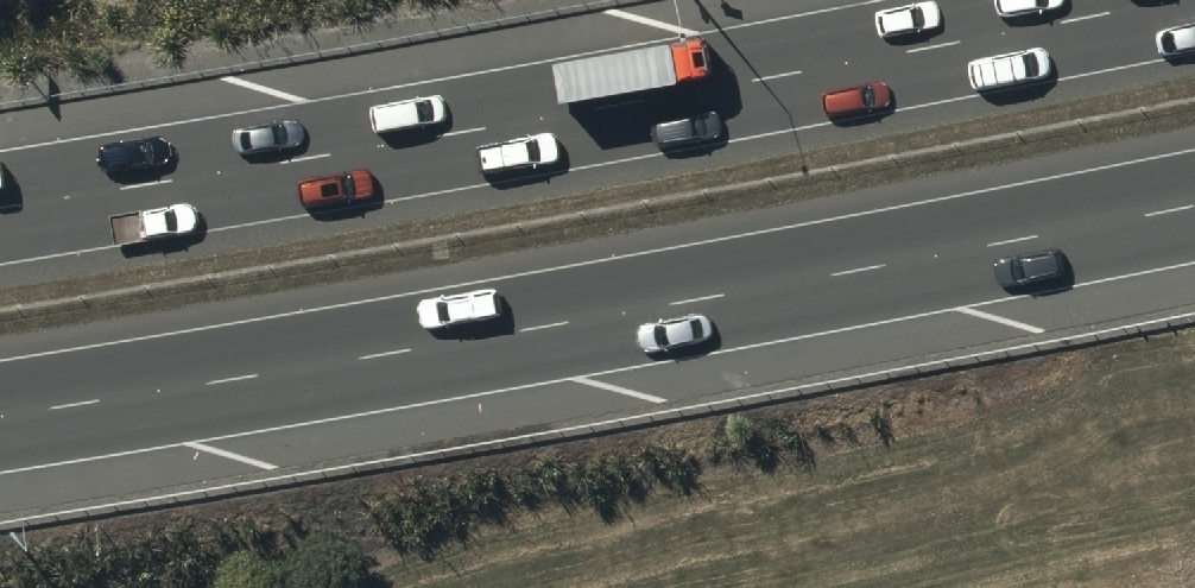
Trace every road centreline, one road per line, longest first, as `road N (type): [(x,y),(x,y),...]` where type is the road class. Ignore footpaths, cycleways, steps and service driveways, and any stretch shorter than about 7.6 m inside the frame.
road 1 (motorway): [(1194,207),(394,361),(0,418)]
road 2 (motorway): [(0,208),(768,81),(1182,0)]

